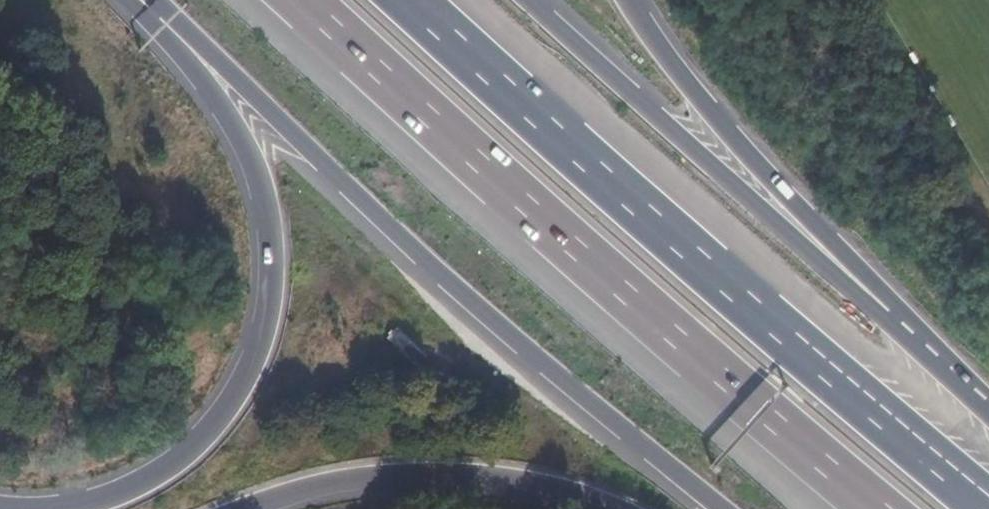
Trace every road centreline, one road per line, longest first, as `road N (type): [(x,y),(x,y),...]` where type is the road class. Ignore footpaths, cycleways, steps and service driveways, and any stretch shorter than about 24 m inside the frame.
road 1 (motorway): [(295,0),(624,302),(877,508)]
road 2 (motorway): [(134,0),(707,508)]
road 3 (motorway): [(988,507),(422,0)]
road 4 (motorway): [(129,0),(248,151),(273,246),(270,299),(246,377),(189,452),(149,482),(51,508)]
road 5 (motorway): [(972,397),(753,215),(519,0)]
road 6 (motorway): [(972,397),(736,144),(628,0)]
road 7 (motorway): [(249,508),(383,483),(534,488),(591,508)]

